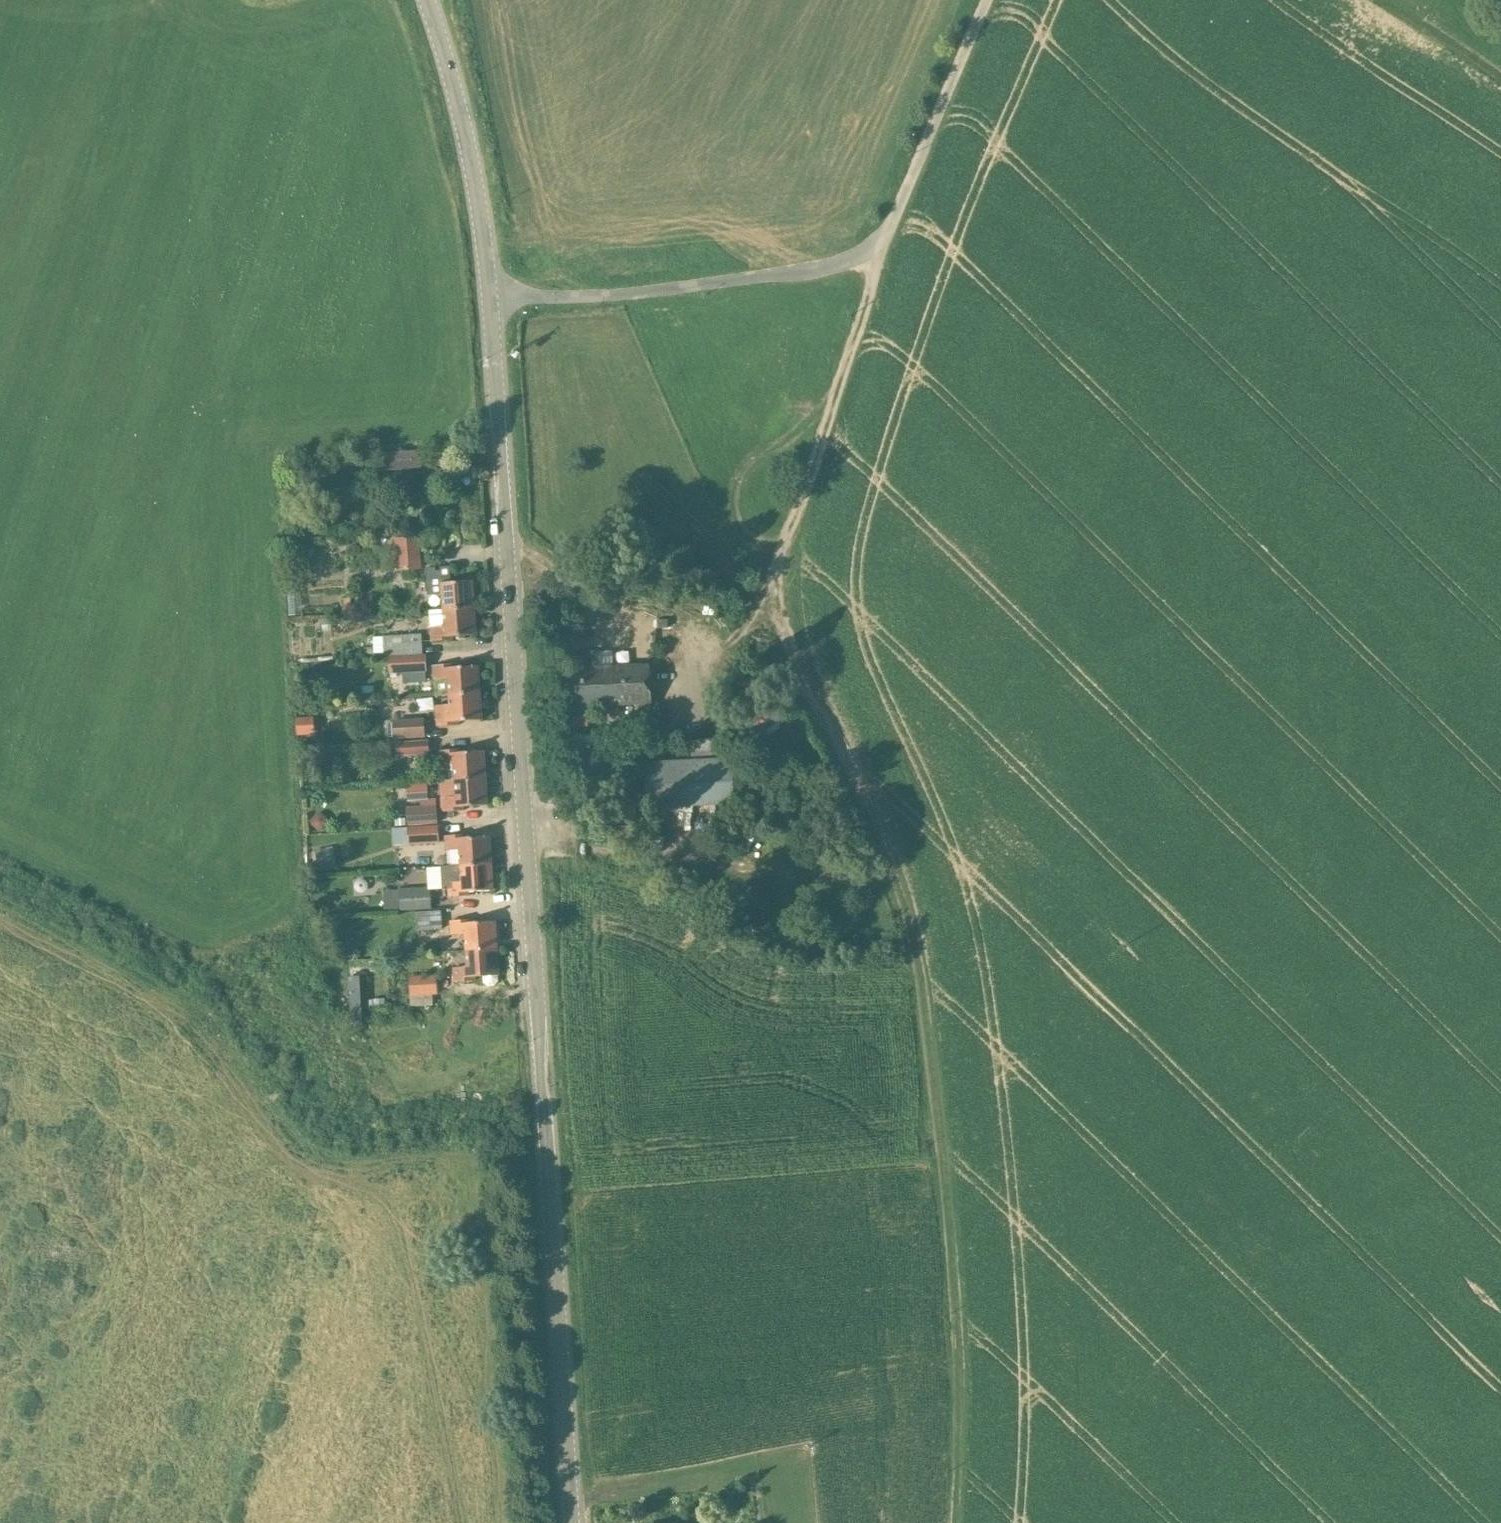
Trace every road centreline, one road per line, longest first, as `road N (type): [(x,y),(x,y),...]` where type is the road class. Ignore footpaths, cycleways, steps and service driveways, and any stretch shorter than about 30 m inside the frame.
road 1 (track): [(954,1522),(956,1298),(918,961),(864,800),(785,635),(775,572),(865,306),(876,249)]
road 2 (secondary): [(574,1522),(489,296)]
road 3 (unclassified): [(489,296),(693,286),(801,271),(876,249),(987,0)]
road 4 (secondary): [(489,296),(467,137),(427,0)]
road 5 (track): [(775,572),(703,674)]

